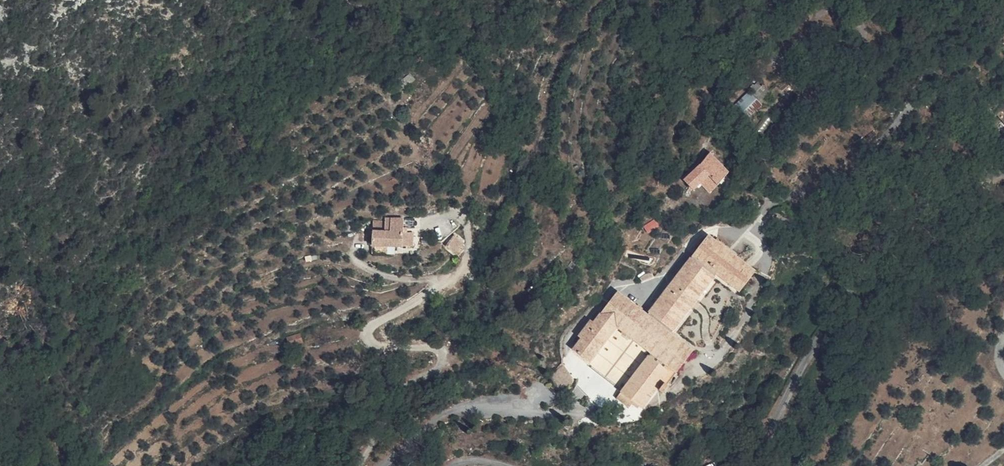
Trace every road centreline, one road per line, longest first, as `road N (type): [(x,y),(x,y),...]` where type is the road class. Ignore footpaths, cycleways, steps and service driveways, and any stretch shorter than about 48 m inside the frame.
road 1 (residential): [(1003,168),(924,195),(821,319),(774,419),(710,465)]
road 2 (track): [(439,281),(458,274),(524,169)]

